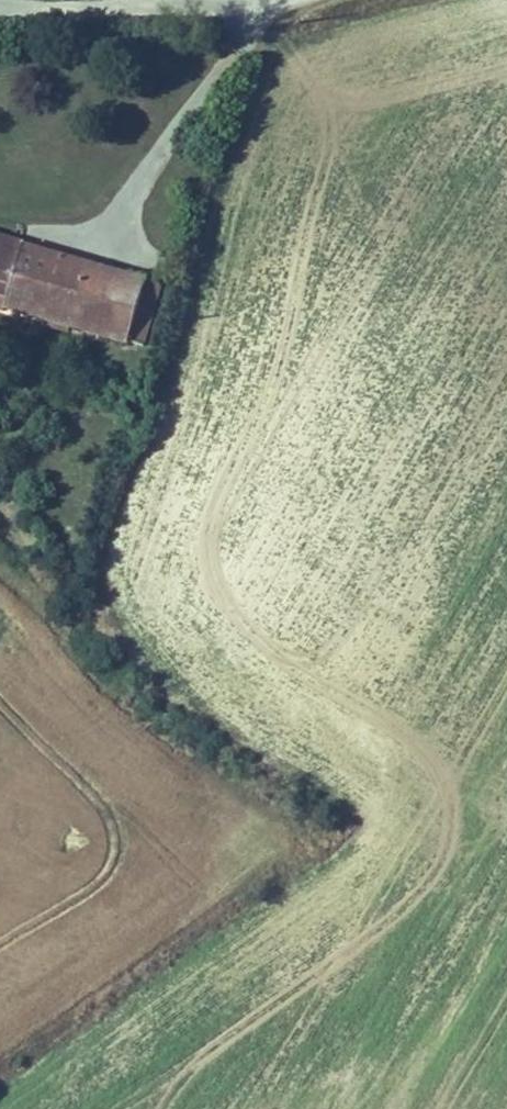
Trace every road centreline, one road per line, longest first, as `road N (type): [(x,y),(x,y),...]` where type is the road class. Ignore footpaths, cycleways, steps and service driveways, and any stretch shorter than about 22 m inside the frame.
road 1 (unclassified): [(297,0),(268,8),(0,16)]

